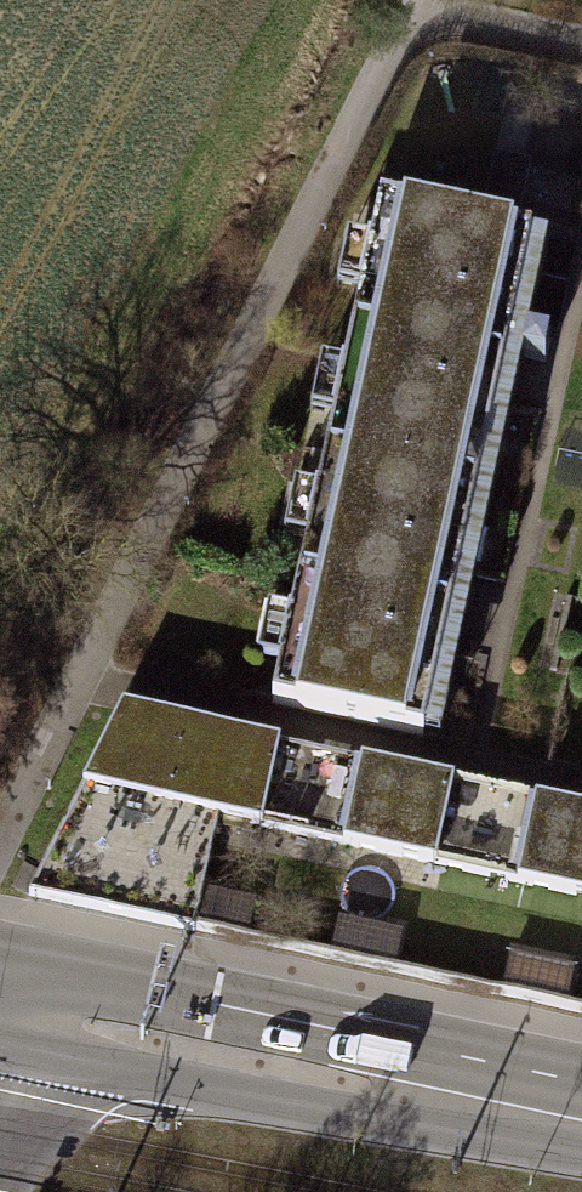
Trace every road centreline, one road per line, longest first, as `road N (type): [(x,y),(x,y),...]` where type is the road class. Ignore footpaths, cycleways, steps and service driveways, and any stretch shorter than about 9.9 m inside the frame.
road 1 (track): [(410,5),(0,847)]
road 2 (secondary): [(581,1109),(0,999)]
road 3 (track): [(581,44),(410,5)]

